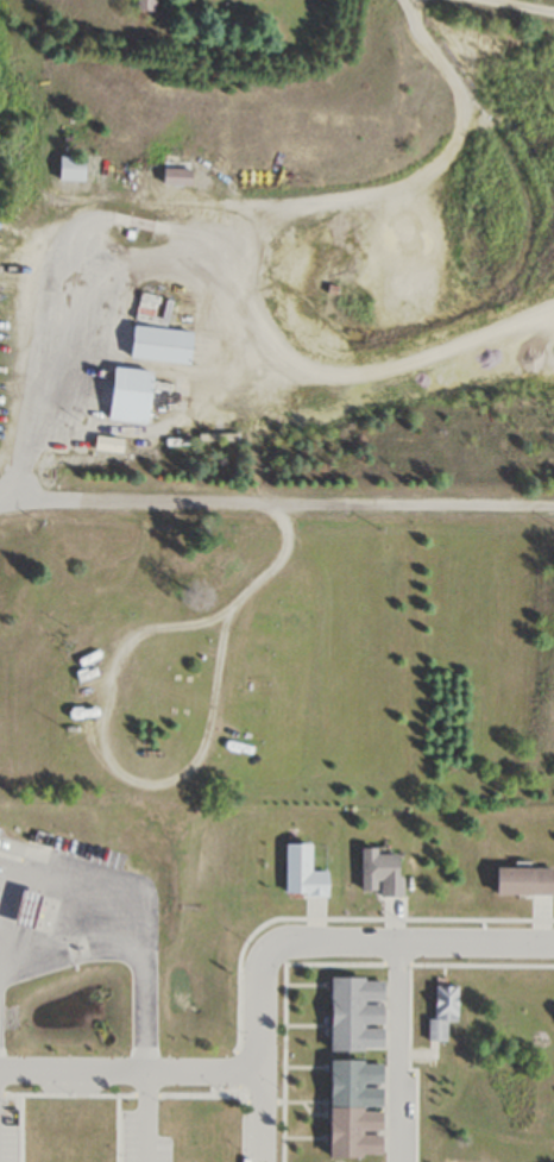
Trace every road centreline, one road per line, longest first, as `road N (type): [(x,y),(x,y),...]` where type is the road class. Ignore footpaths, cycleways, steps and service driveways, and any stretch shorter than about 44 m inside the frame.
road 1 (residential): [(553,505),(0,504)]
road 2 (residential): [(553,943),(292,943)]
road 3 (residential): [(259,1073),(0,1068)]
road 4 (residential): [(261,1161),(259,981),(272,951),(292,943)]
road 5 (residential): [(399,943),(397,1161)]

